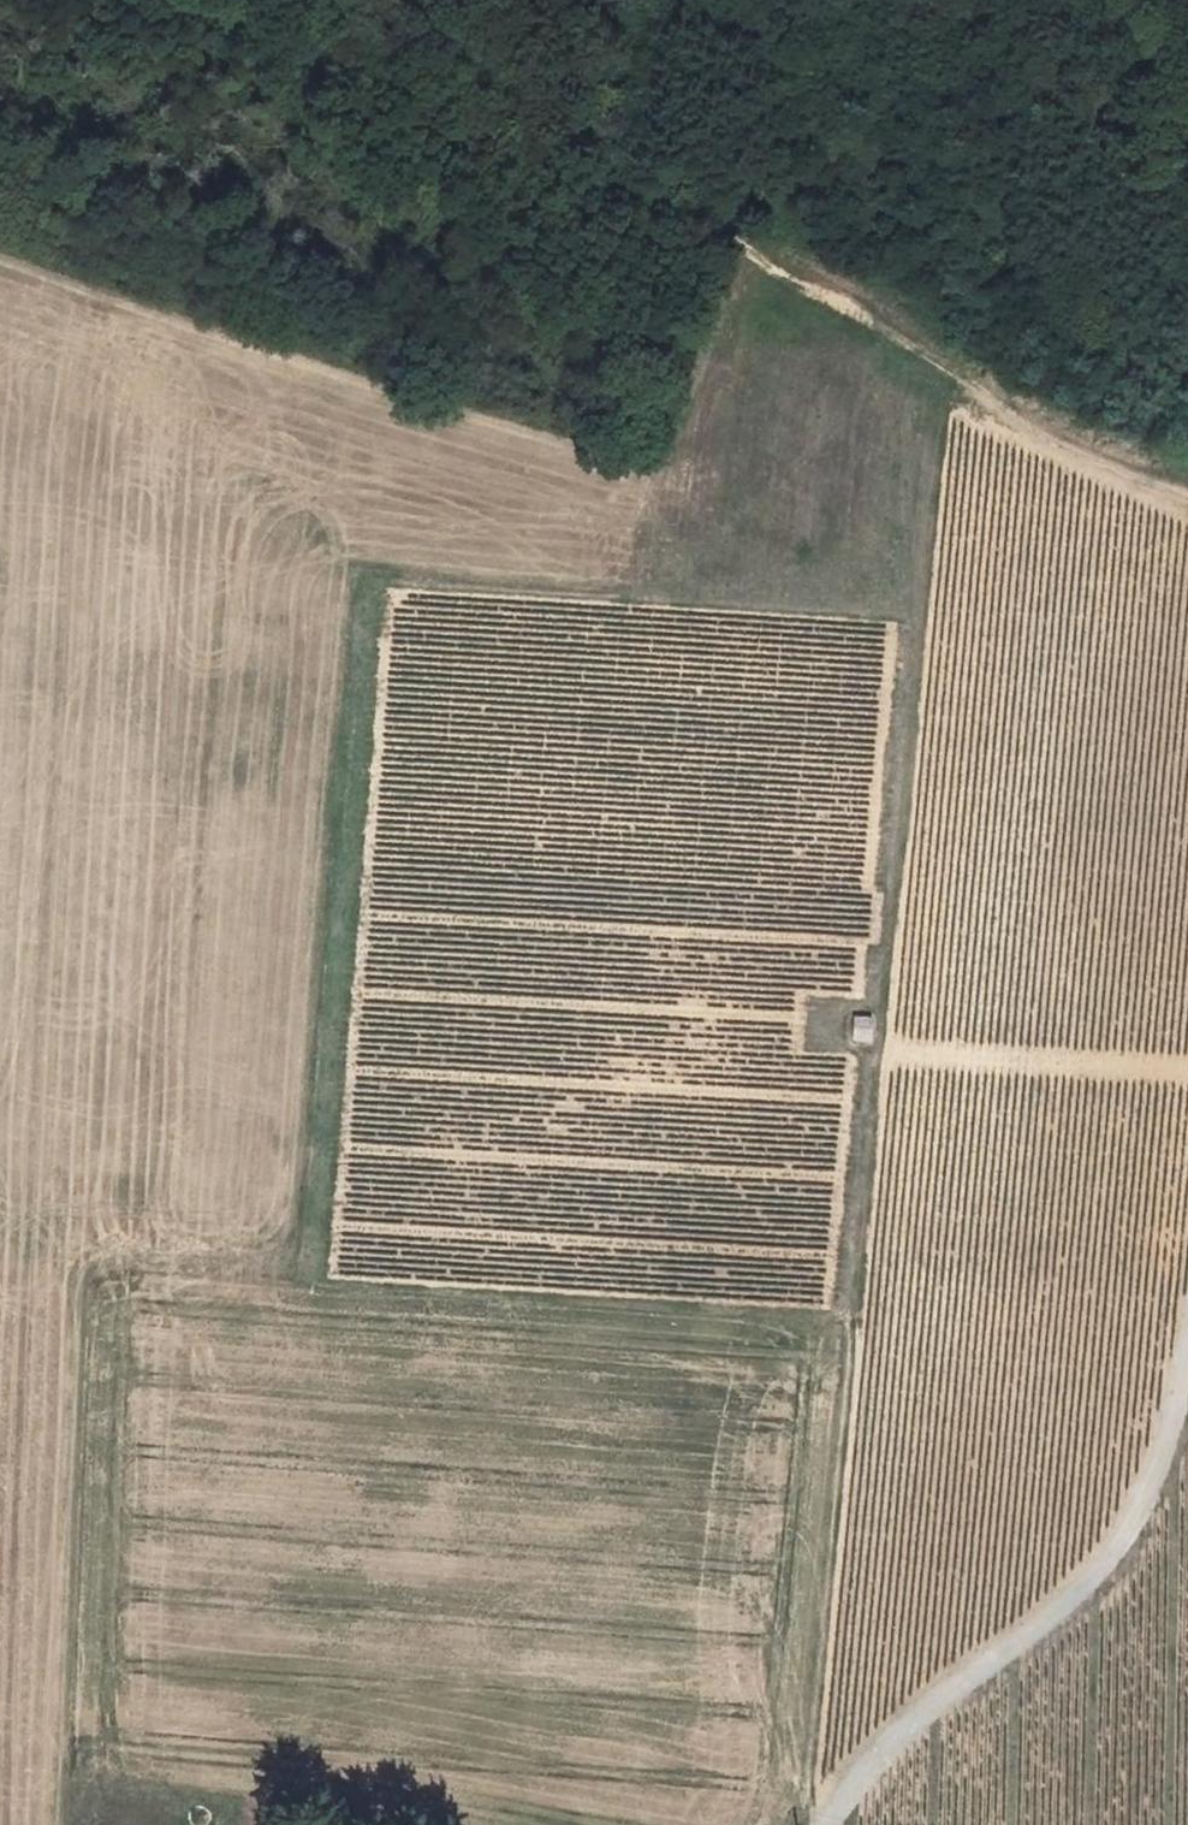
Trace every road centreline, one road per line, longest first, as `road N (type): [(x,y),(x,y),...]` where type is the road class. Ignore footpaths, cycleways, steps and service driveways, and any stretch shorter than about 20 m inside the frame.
road 1 (track): [(239,0),(310,45),(556,170),(850,280),(1059,450),(1187,498)]
road 2 (track): [(1187,1367),(1142,1517),(1094,1576),(852,1785),(822,1824)]

